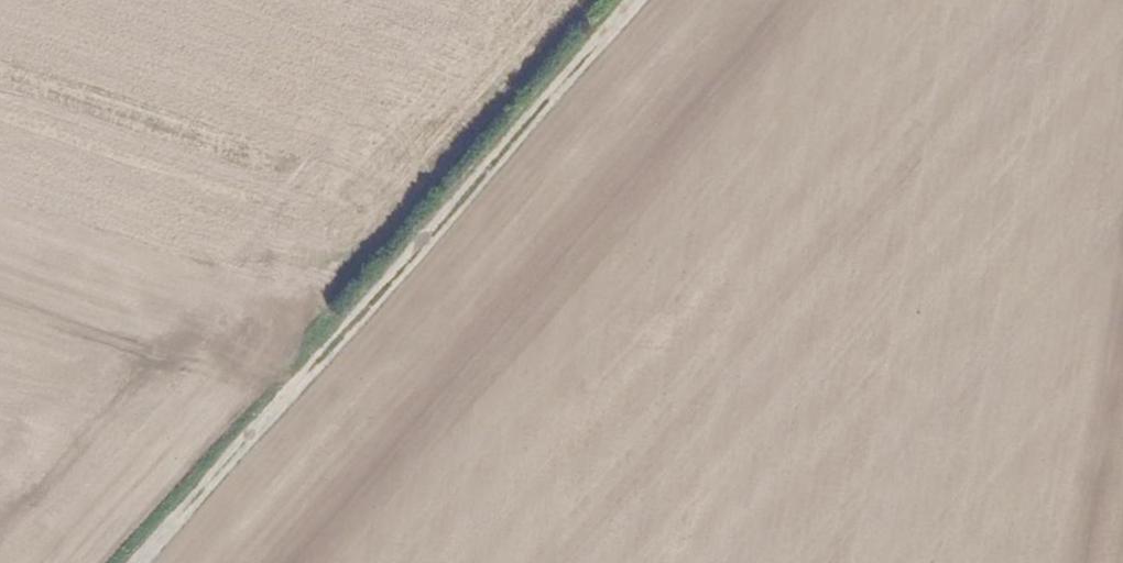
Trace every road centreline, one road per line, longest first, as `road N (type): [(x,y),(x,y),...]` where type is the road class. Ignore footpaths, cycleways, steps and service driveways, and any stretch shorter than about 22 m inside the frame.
road 1 (track): [(651,0),(157,562)]

